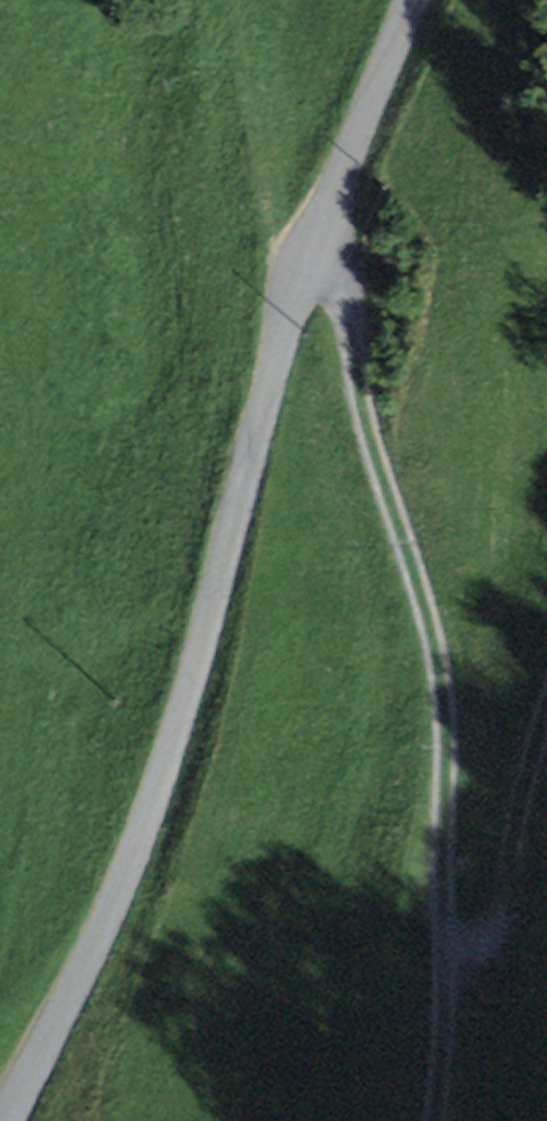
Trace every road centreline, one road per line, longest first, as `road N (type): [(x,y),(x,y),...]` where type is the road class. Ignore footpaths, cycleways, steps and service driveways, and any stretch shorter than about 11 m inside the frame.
road 1 (unclassified): [(3,1120),(90,956),(142,830),(304,268),(413,0)]
road 2 (track): [(435,1120),(450,976),(451,707),(369,422),(348,278),(311,250)]

